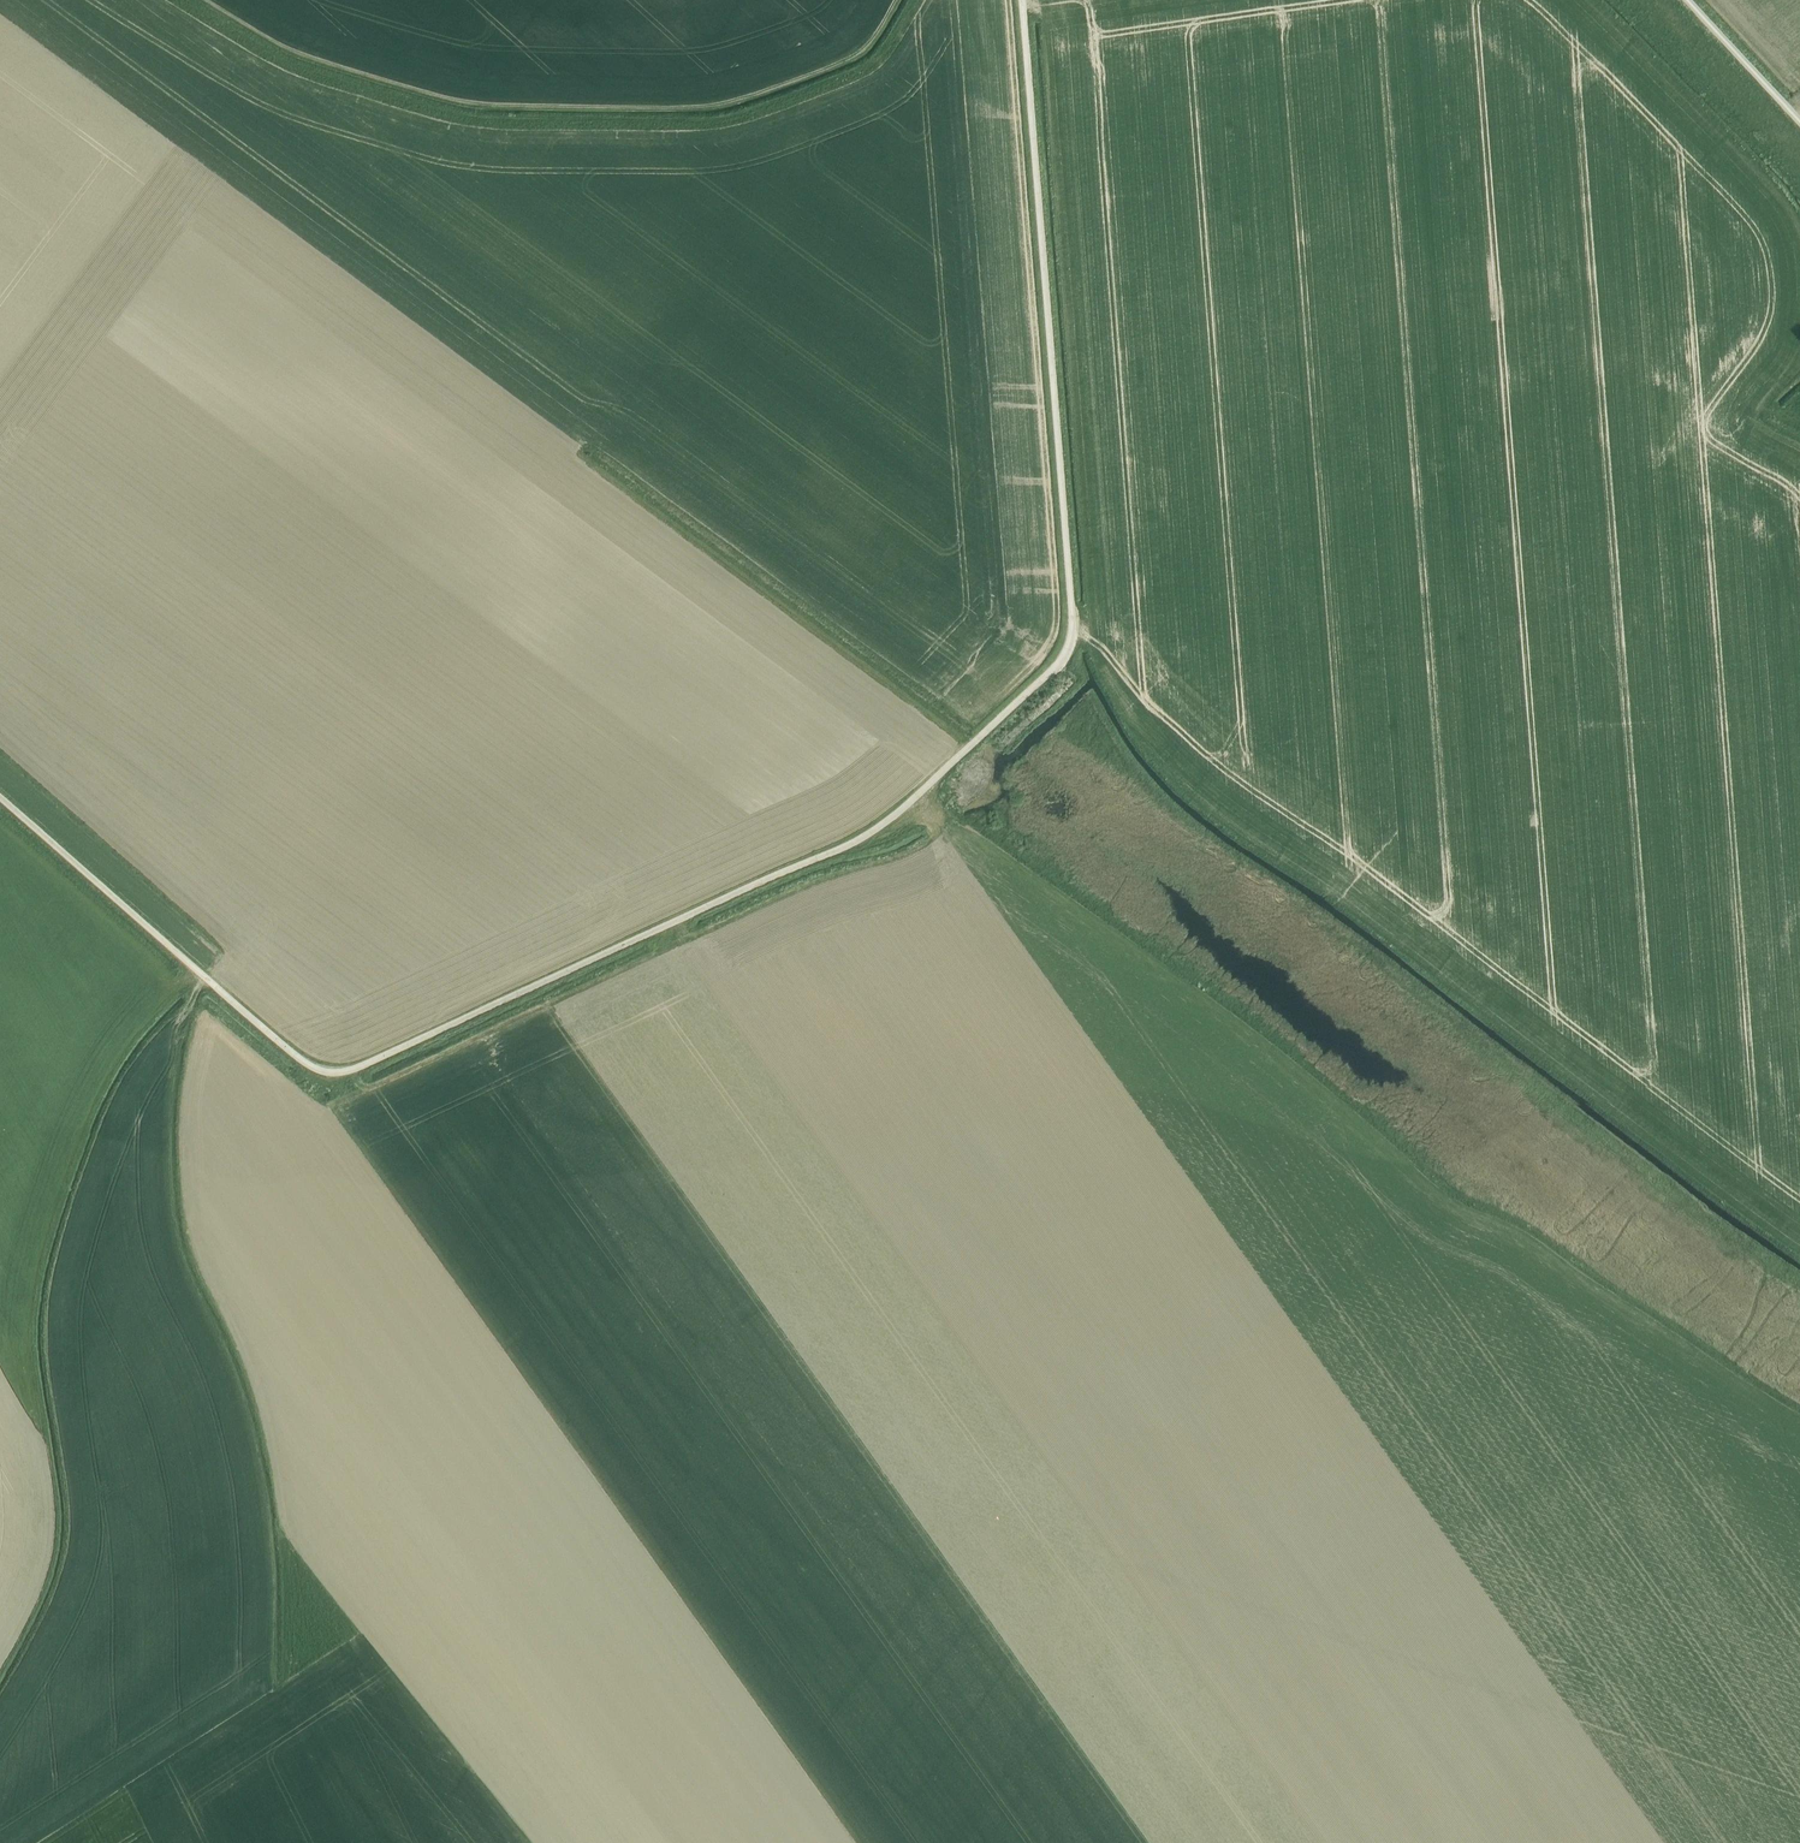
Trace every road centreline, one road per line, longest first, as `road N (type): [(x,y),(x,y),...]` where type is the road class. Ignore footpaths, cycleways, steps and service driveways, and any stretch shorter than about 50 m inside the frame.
road 1 (unclassified): [(1023,0),(1071,640),(1053,670),(896,818),(857,843),(334,1073),(296,1054),(0,797)]
road 2 (unclassified): [(1799,121),(1688,0)]

